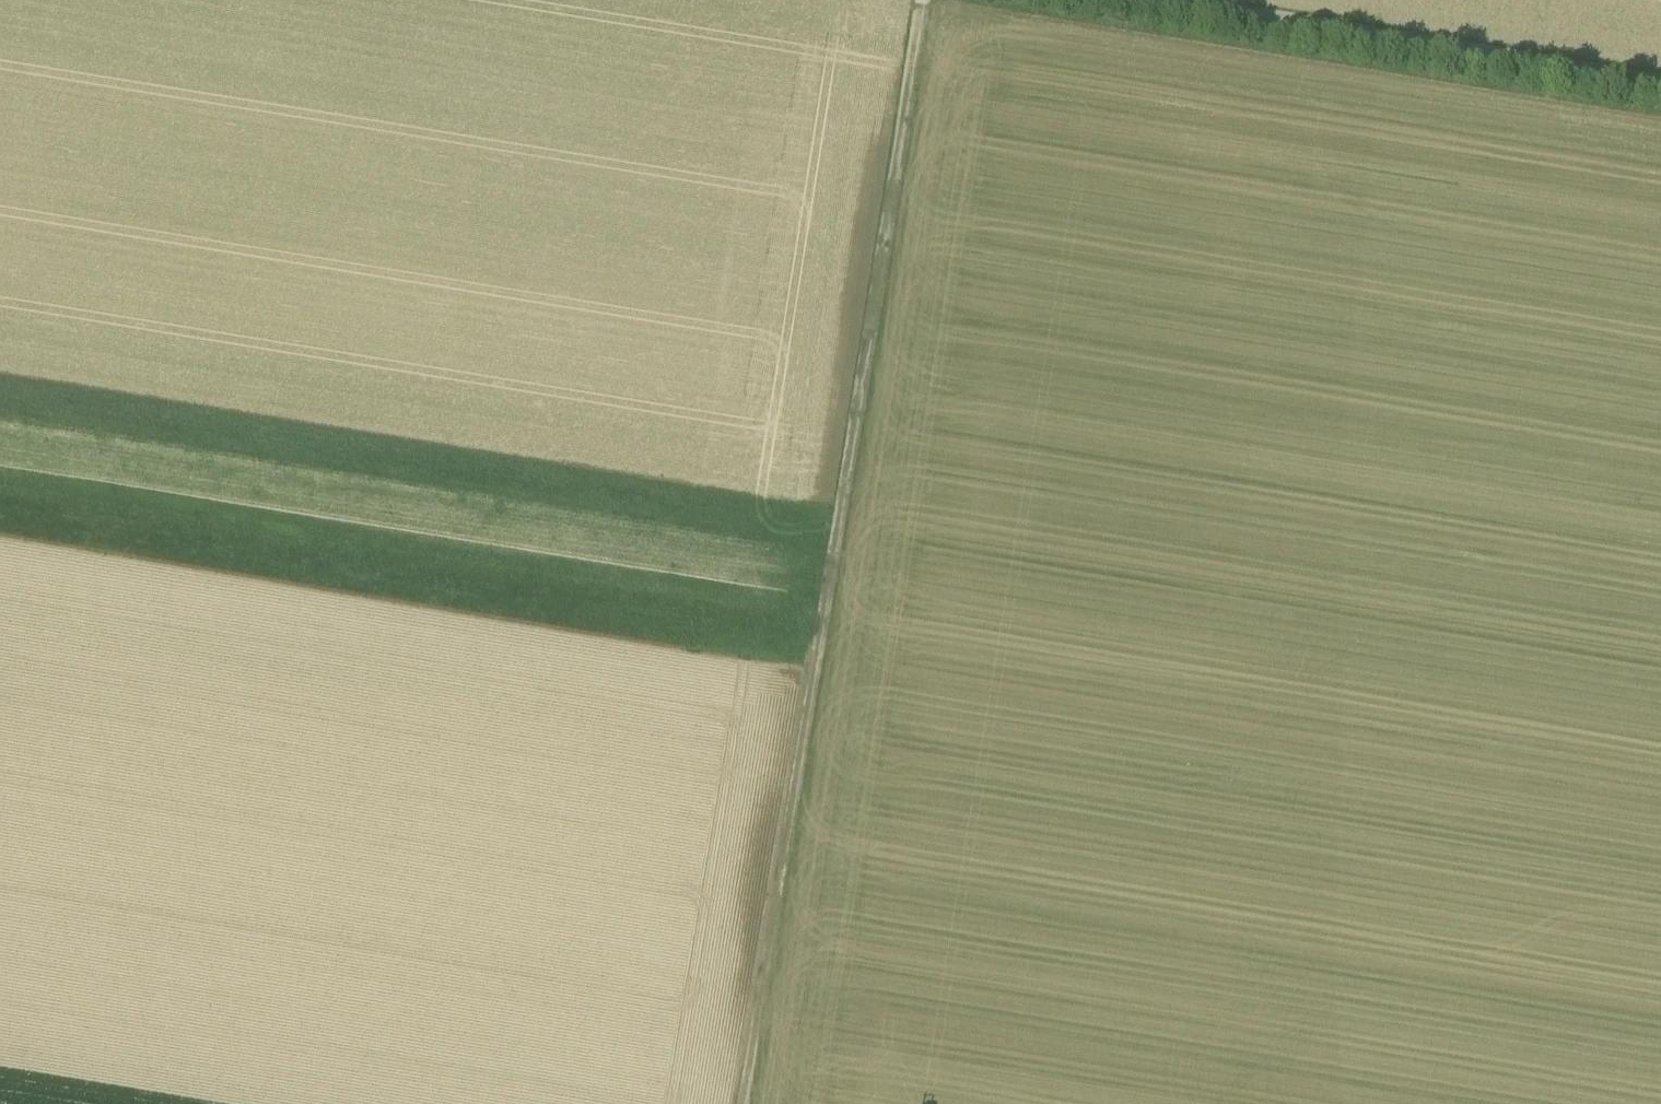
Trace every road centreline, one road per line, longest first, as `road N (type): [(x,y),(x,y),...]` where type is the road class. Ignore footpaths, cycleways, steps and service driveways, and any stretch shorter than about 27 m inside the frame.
road 1 (track): [(927,0),(748,1103)]
road 2 (residential): [(1660,88),(1120,0)]

